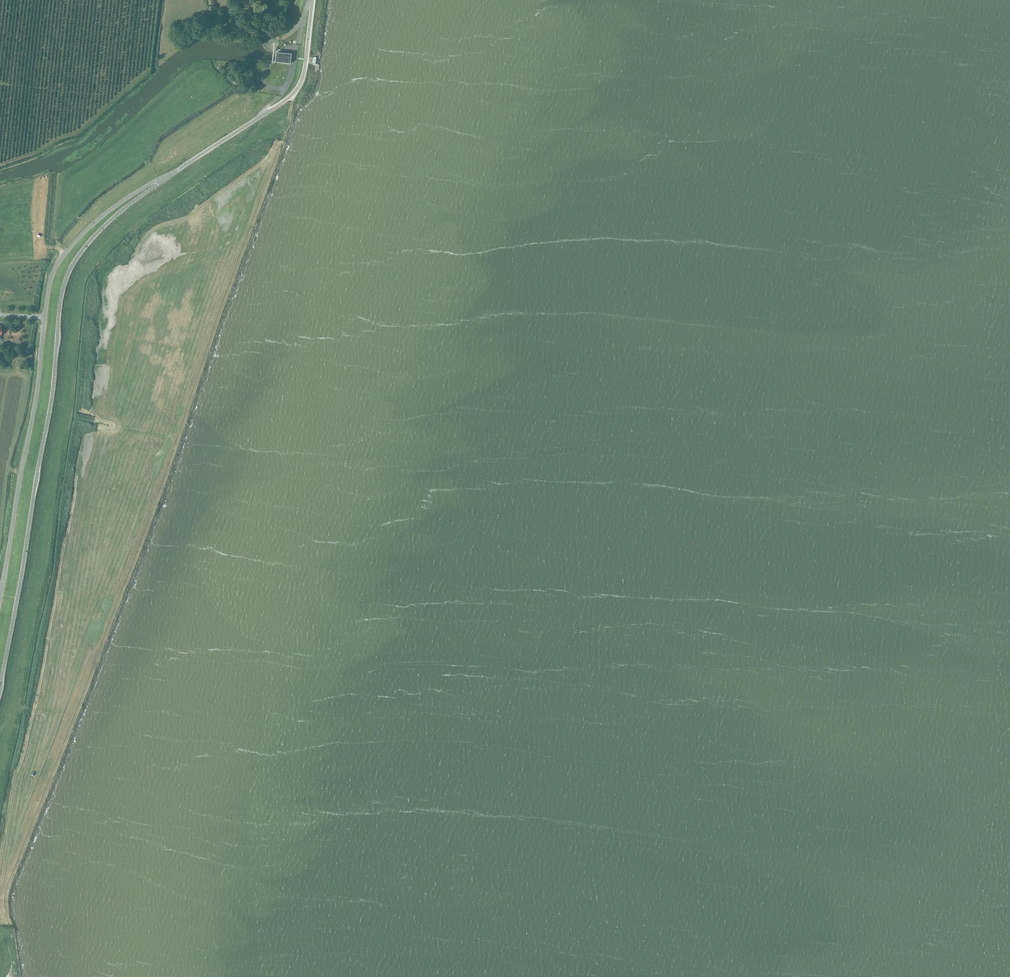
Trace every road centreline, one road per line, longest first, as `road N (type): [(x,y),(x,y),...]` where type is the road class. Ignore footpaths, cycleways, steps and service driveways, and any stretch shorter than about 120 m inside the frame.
road 1 (tertiary): [(0,686),(64,283),(96,234),(169,176)]
road 2 (tertiary): [(169,176),(93,224),(54,273),(1,592)]
road 3 (tertiary): [(169,176),(297,89),(313,0)]

